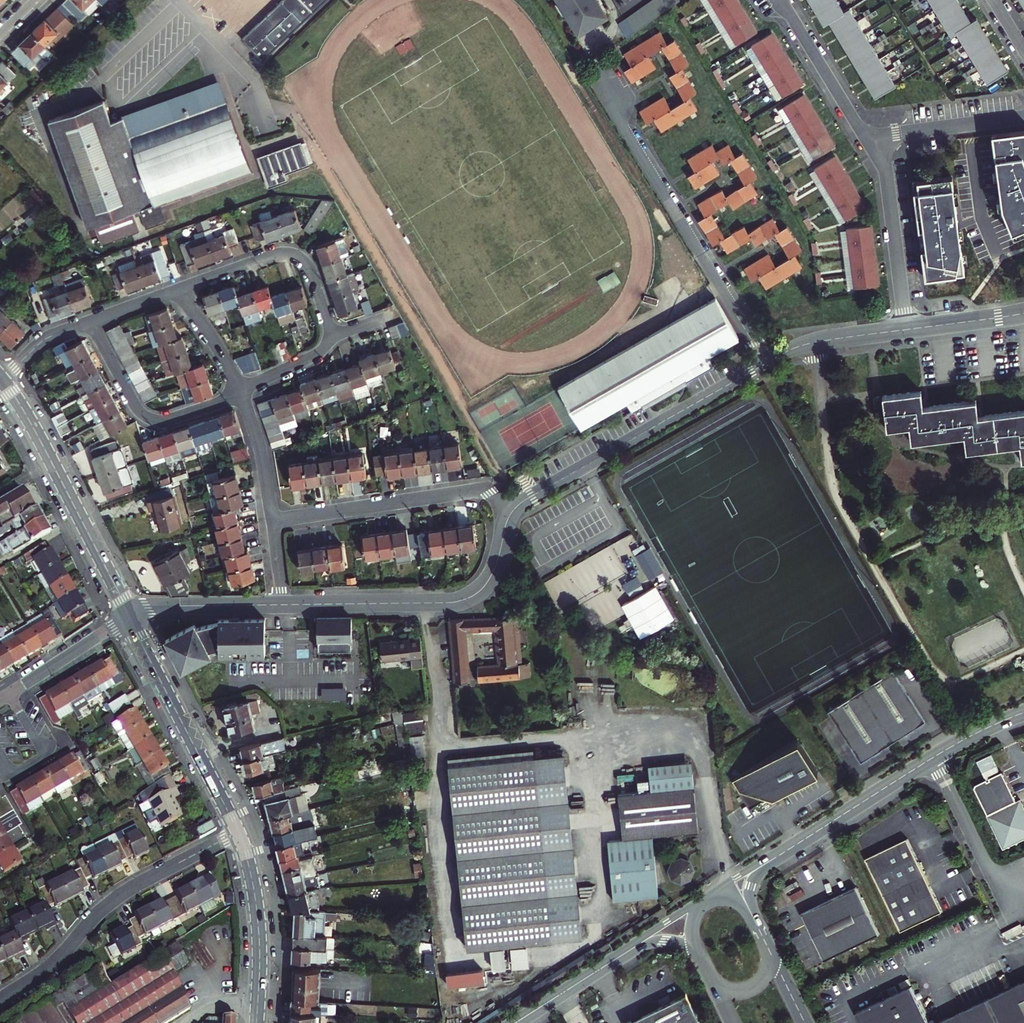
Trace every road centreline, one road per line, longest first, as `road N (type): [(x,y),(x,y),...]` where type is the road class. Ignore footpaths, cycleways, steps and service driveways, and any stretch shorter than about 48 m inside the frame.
road 1 (residential): [(769,361),(600,74)]
road 2 (residential): [(769,361),(511,513)]
road 3 (residential): [(238,831),(122,894),(51,964),(0,999)]
road 4 (residential): [(511,513),(492,575),(469,598),(282,604)]
road 5 (secondary): [(129,618),(3,380)]
road 6 (residential): [(511,513),(479,491),(273,520)]
road 7 (secondary): [(129,618),(238,831)]
road 8 (residential): [(178,289),(293,254),(311,272),(330,337)]
road 9 (residential): [(242,396),(149,418),(91,320)]
road 10 (residential): [(865,138),(887,180),(906,330)]
road 11 (tertiary): [(932,758),(767,863)]
road 12 (secondary): [(238,831),(257,903),(257,1022)]
road 13 (unclassified): [(932,758),(1011,915),(1023,909)]
road 14 (residential): [(782,0),(865,138)]
road 15 (residential): [(1023,117),(865,138)]
road 16 (residential): [(282,604),(160,606),(129,618)]
road 17 (residential): [(906,330),(804,345),(769,361)]
road 18 (residential): [(129,618),(9,693)]
road 19 (residential): [(0,754),(11,775),(45,756),(9,693)]
road 20 (primary): [(627,952),(515,1022)]
road 21 (residential): [(242,396),(273,520)]

